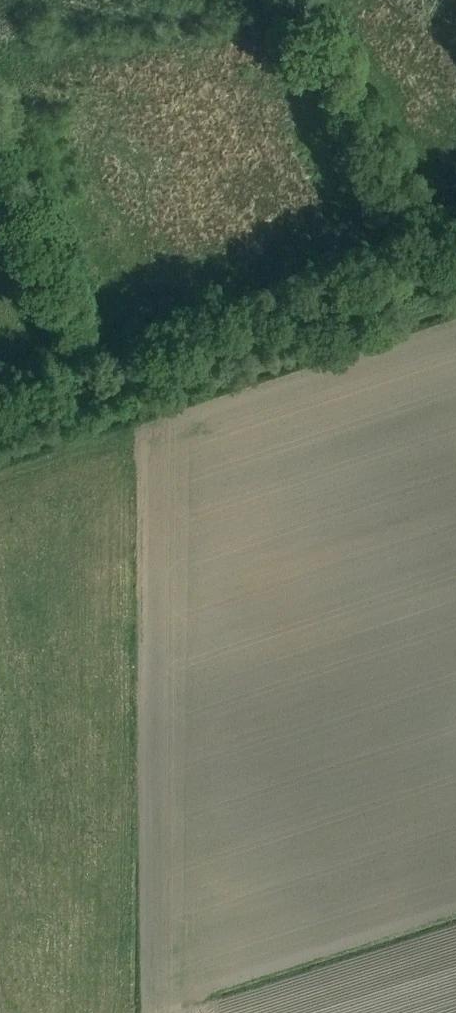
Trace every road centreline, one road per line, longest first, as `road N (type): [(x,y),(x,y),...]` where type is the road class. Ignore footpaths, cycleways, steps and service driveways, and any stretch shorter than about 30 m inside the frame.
road 1 (track): [(0,418),(455,268)]

